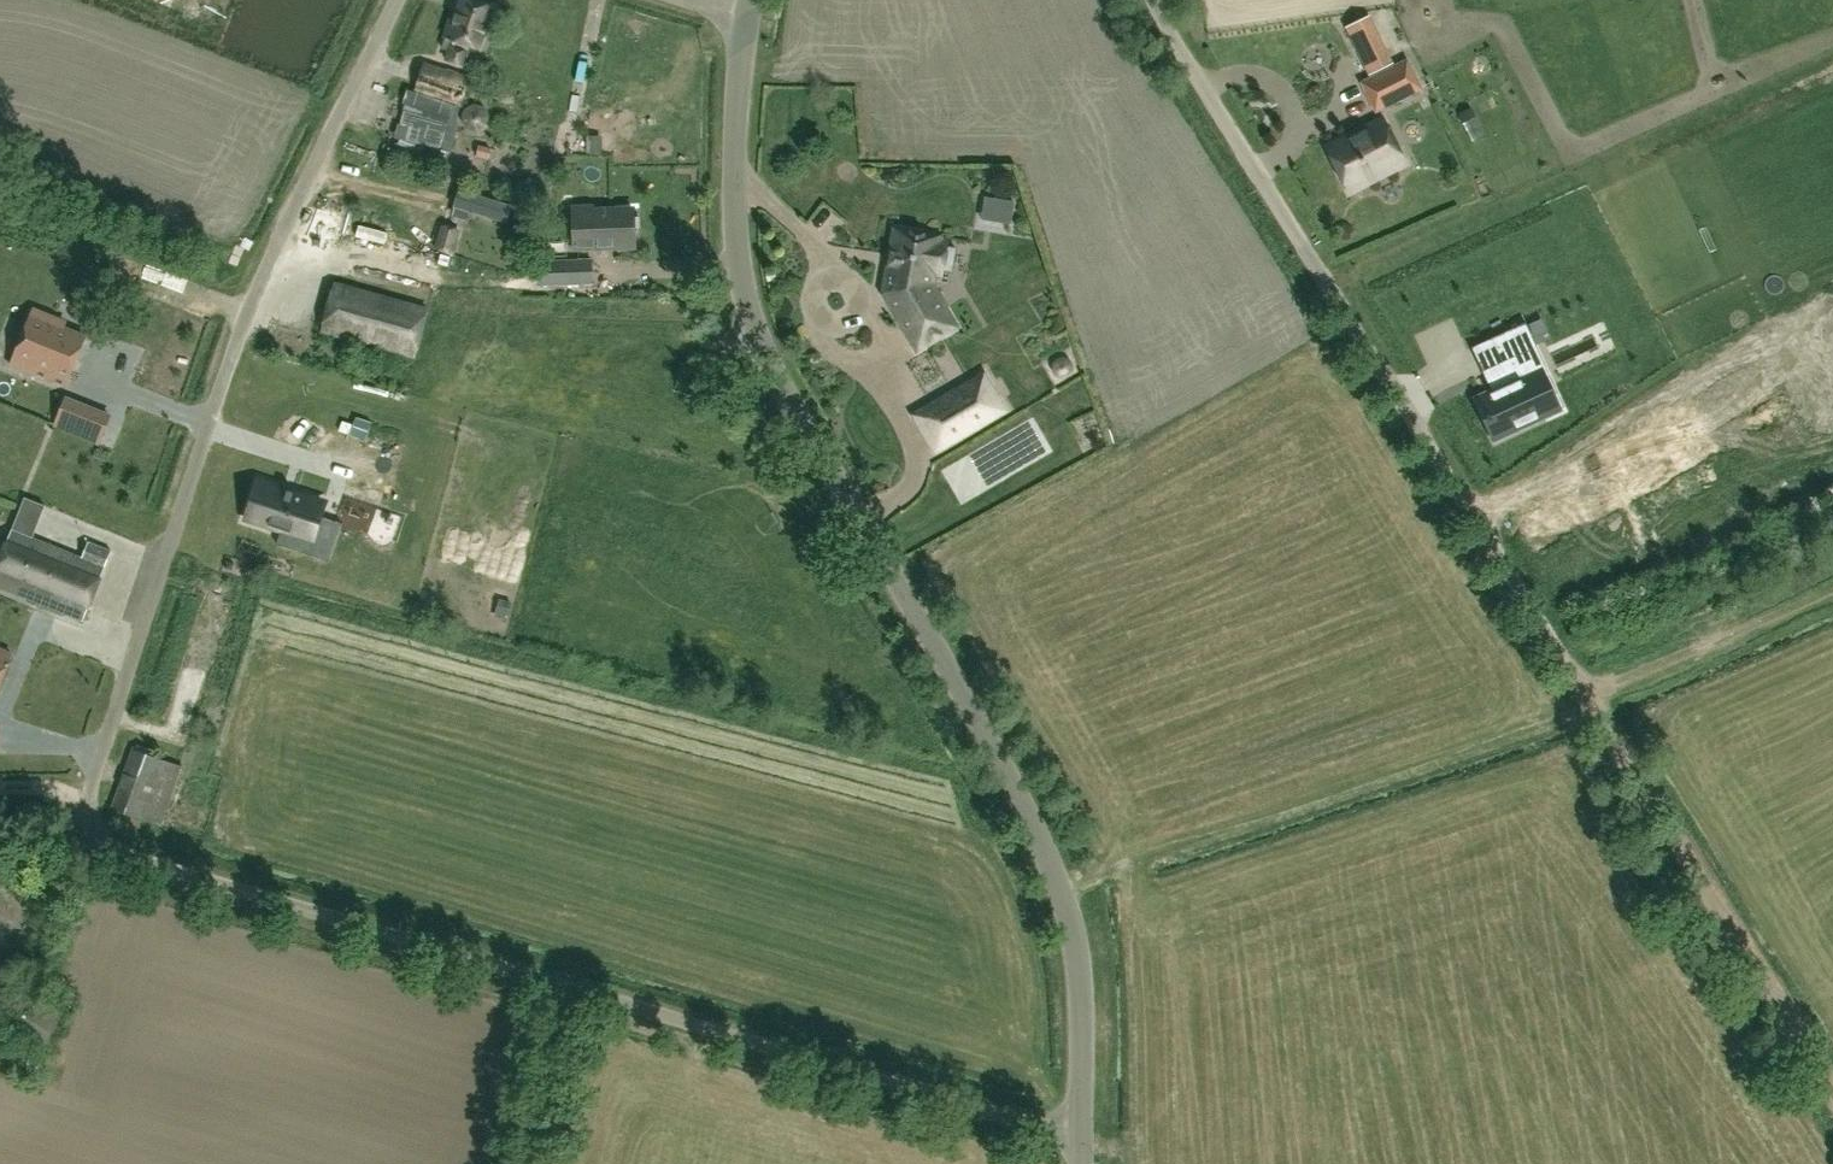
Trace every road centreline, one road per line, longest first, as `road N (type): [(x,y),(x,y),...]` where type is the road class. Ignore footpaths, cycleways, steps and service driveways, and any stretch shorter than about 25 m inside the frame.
road 1 (residential): [(418,943),(108,852),(95,830),(92,798),(249,317),(399,0)]
road 2 (track): [(1306,251),(1832,1087)]
road 3 (unclassified): [(1086,1137),(1081,956),(1070,893),(1043,829),(827,473)]
road 4 (unclassified): [(1086,1137),(418,943)]
road 5 (residential): [(827,473),(775,392),(749,327),(733,174),(744,17)]
road 6 (residential): [(1306,251),(1153,0)]
road 7 (track): [(1832,590),(1587,699)]
road 8 (track): [(529,1163),(568,987)]

